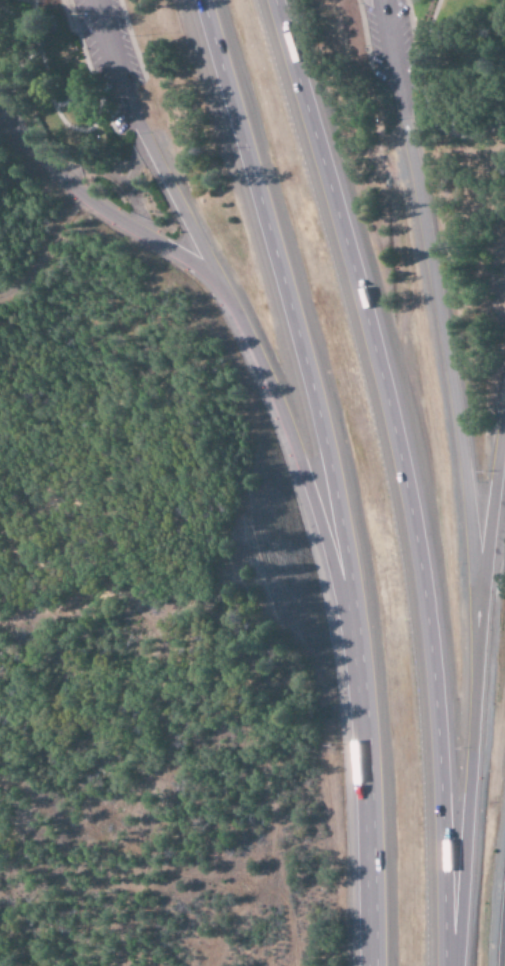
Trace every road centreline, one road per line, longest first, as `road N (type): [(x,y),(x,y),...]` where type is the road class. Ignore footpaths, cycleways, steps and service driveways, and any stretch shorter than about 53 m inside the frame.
road 1 (motorway): [(459,965),(455,757),(430,508),(401,380),(288,0)]
road 2 (motorway): [(201,0),(336,477),(371,776),(373,965)]
road 3 (motorway): [(213,281),(269,369),(358,631)]
road 4 (motorway): [(458,916),(480,731),(482,577)]

